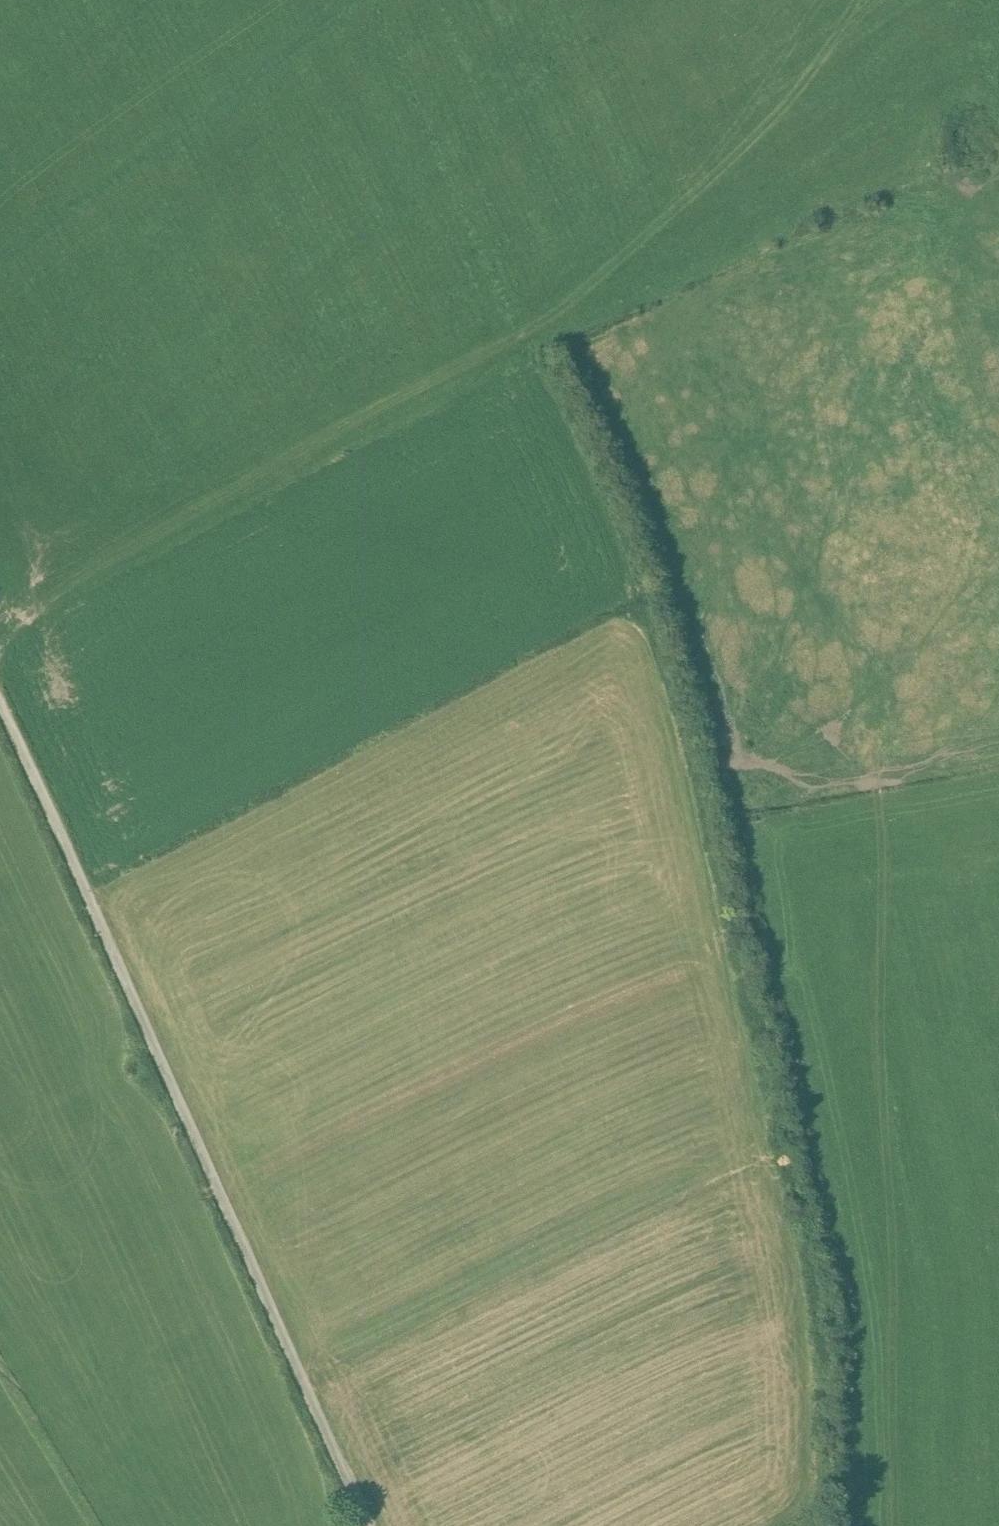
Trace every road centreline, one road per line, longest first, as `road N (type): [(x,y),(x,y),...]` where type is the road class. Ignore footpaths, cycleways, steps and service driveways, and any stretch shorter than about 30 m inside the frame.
road 1 (track): [(0,710),(365,1525)]

